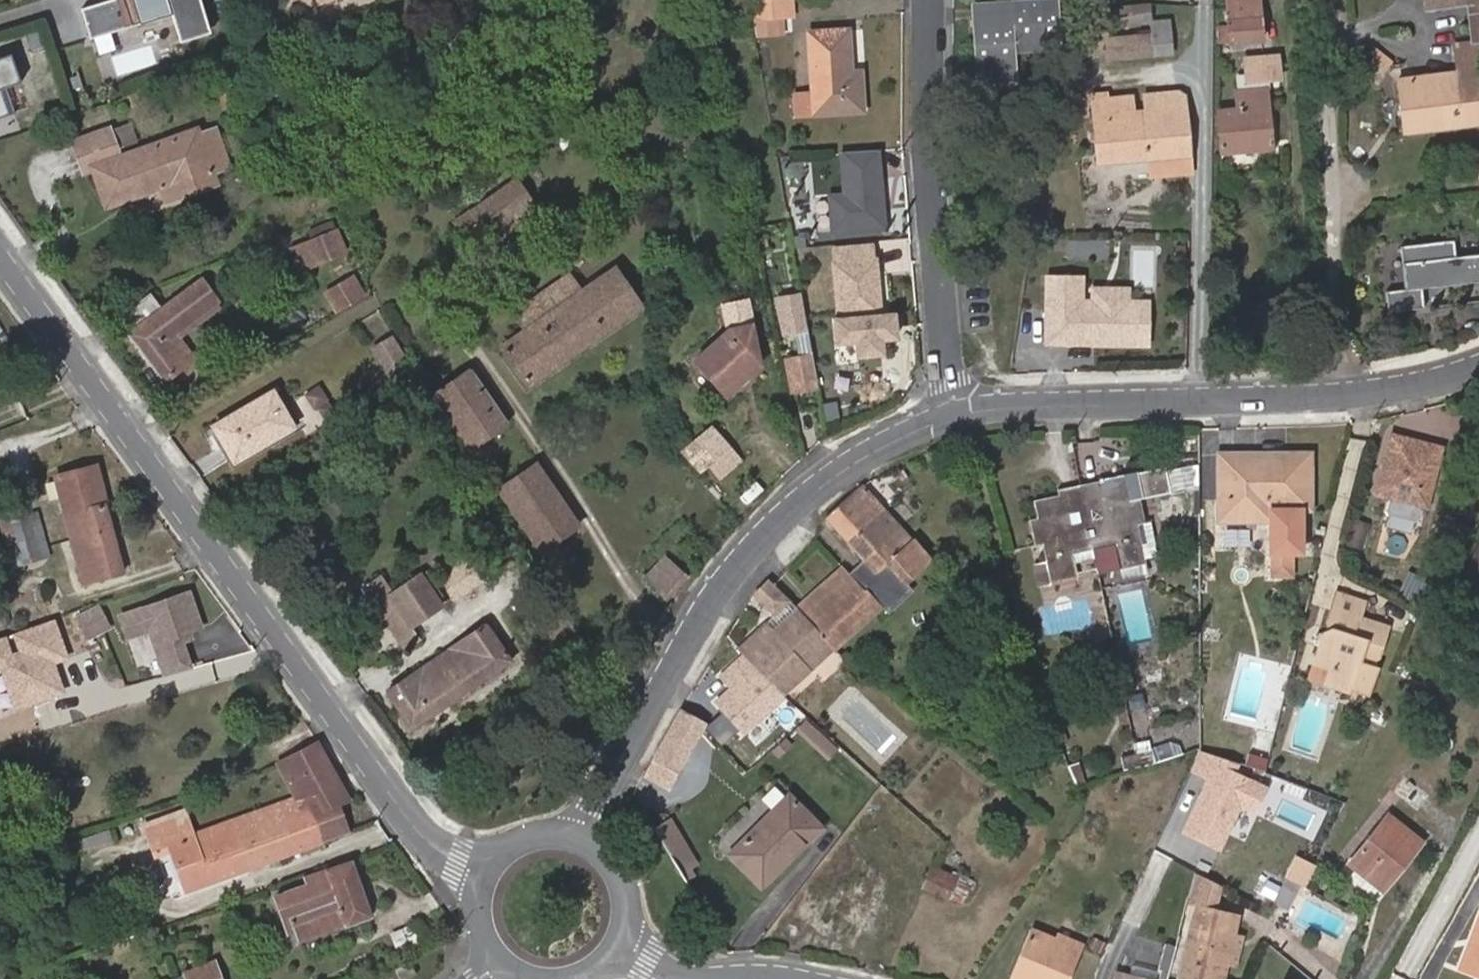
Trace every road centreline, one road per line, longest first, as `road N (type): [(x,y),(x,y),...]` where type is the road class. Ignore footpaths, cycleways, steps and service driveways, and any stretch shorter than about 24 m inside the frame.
road 1 (tertiary): [(485,876),(434,846),(398,805),(0,256)]
road 2 (residential): [(587,842),(690,647),(789,513),(863,459),(951,416)]
road 3 (residential): [(951,416),(1062,402),(1346,394),(1478,366)]
road 4 (residential): [(951,416),(932,131),(932,0)]
road 5 (track): [(1199,398),(1210,0)]
road 6 (track): [(1346,394),(1336,0)]
road 7 (tertiary): [(792,978),(682,974),(618,942)]
road 8 (track): [(1336,30),(1365,30),(1407,52),(1425,49),(1433,32),(1428,13),(1405,6)]
road 9 (track): [(1405,978),(1478,844)]
road 10 (tertiary): [(587,842),(525,838),(485,876)]

